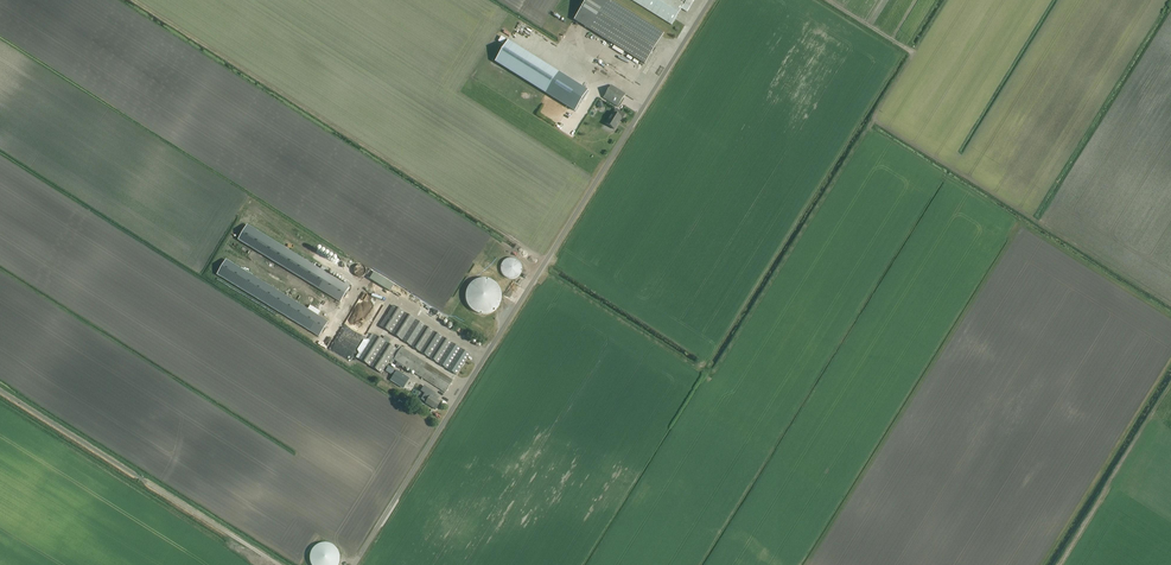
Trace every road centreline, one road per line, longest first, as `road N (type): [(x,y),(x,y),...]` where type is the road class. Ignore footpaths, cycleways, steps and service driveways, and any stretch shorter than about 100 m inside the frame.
road 1 (unclassified): [(353,564),(710,0)]
road 2 (track): [(1059,564),(1170,387)]
road 3 (unclassified): [(147,482),(279,564)]

